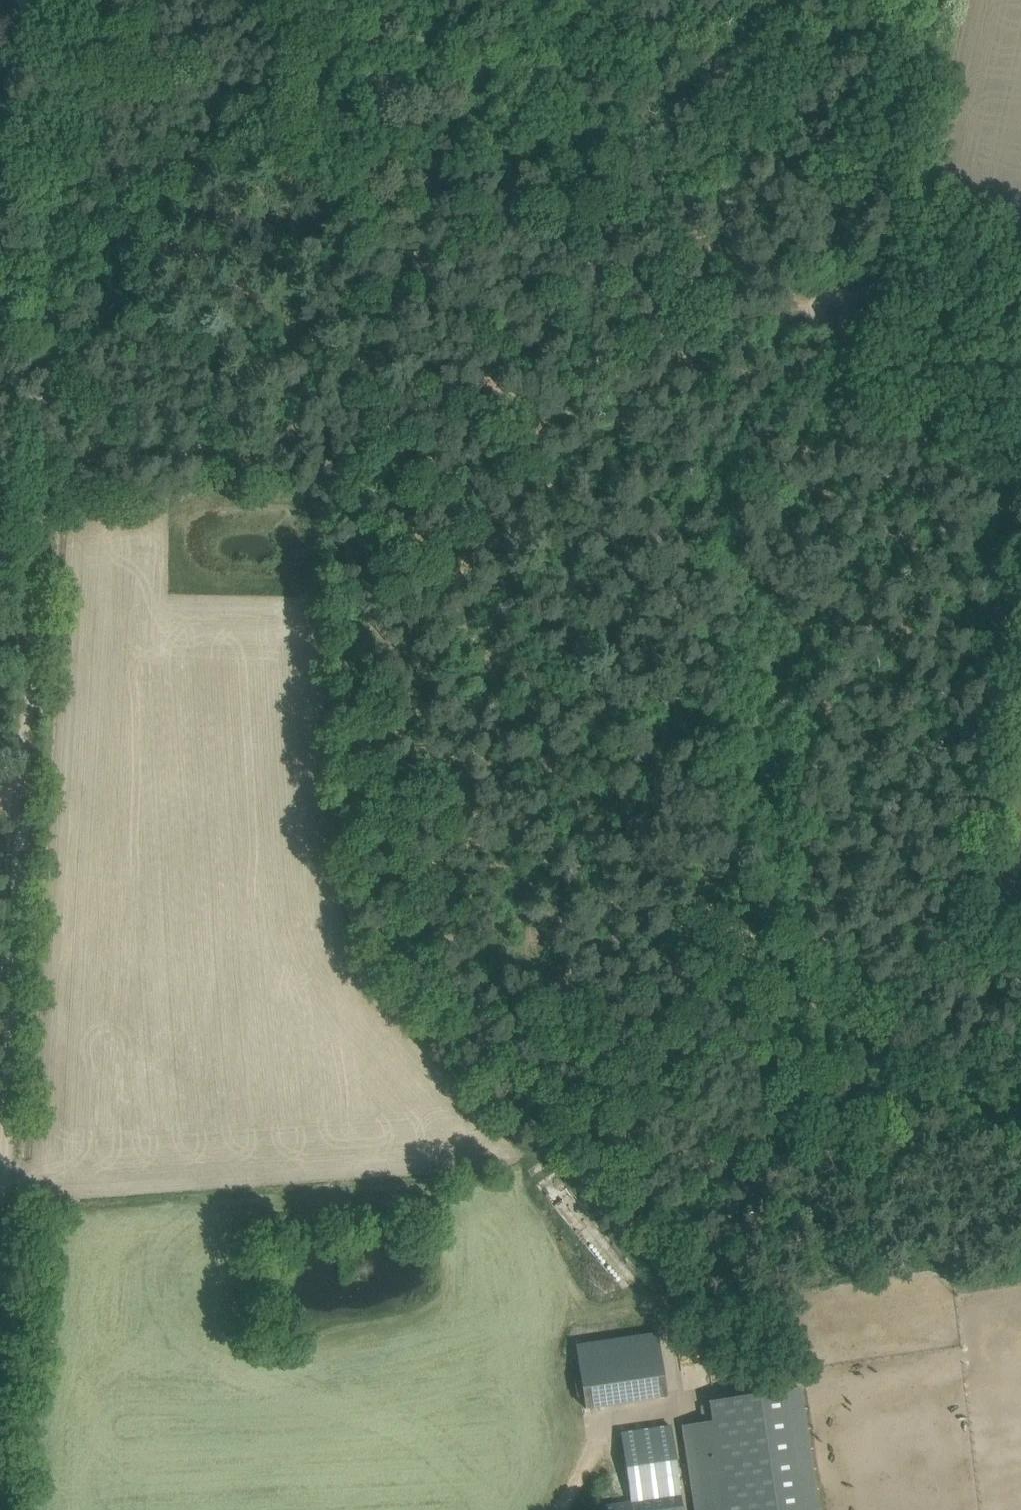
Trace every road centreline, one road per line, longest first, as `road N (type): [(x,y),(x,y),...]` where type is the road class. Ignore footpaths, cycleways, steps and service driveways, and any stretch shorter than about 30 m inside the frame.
road 1 (track): [(0,1131),(35,489)]
road 2 (track): [(35,489),(63,0)]

